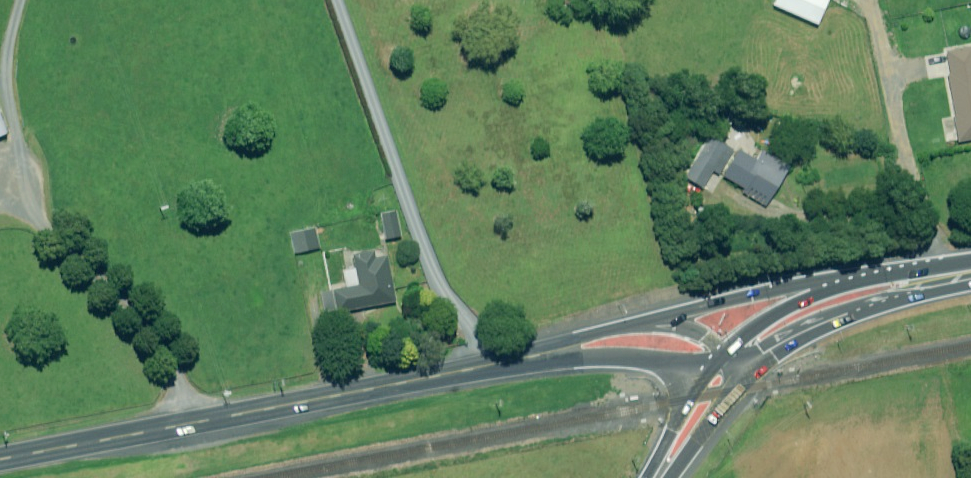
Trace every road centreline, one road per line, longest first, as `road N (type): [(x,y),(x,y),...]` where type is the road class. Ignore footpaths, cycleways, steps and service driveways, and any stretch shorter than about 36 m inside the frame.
road 1 (secondary): [(0,459),(626,342)]
road 2 (secondary): [(626,342),(753,296),(871,292)]
road 3 (primary): [(735,362),(780,328),(871,292)]
road 4 (primary): [(659,477),(735,362)]

